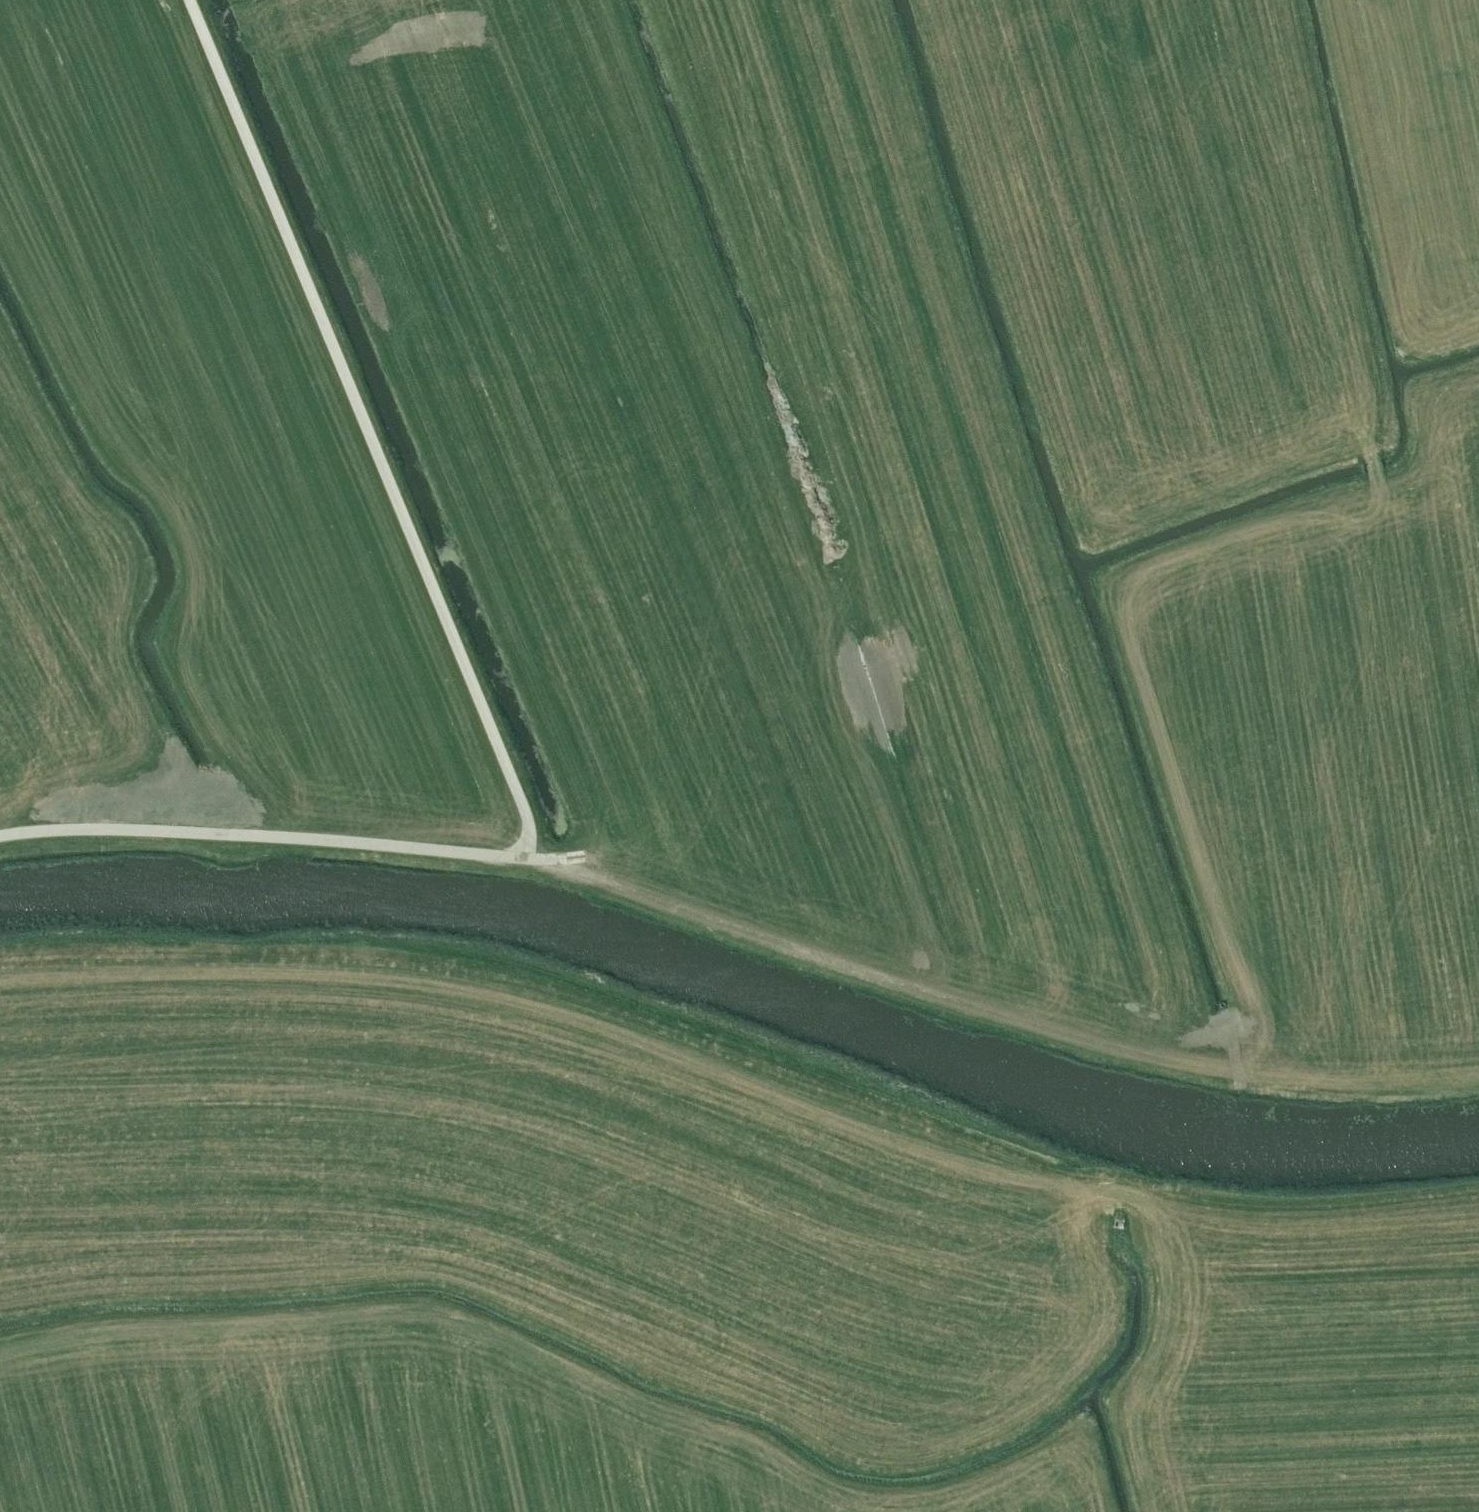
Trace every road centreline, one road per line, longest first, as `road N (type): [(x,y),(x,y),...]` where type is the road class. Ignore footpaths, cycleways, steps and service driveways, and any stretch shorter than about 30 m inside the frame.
road 1 (track): [(0,838),(107,828),(514,854),(530,822),(189,0)]

